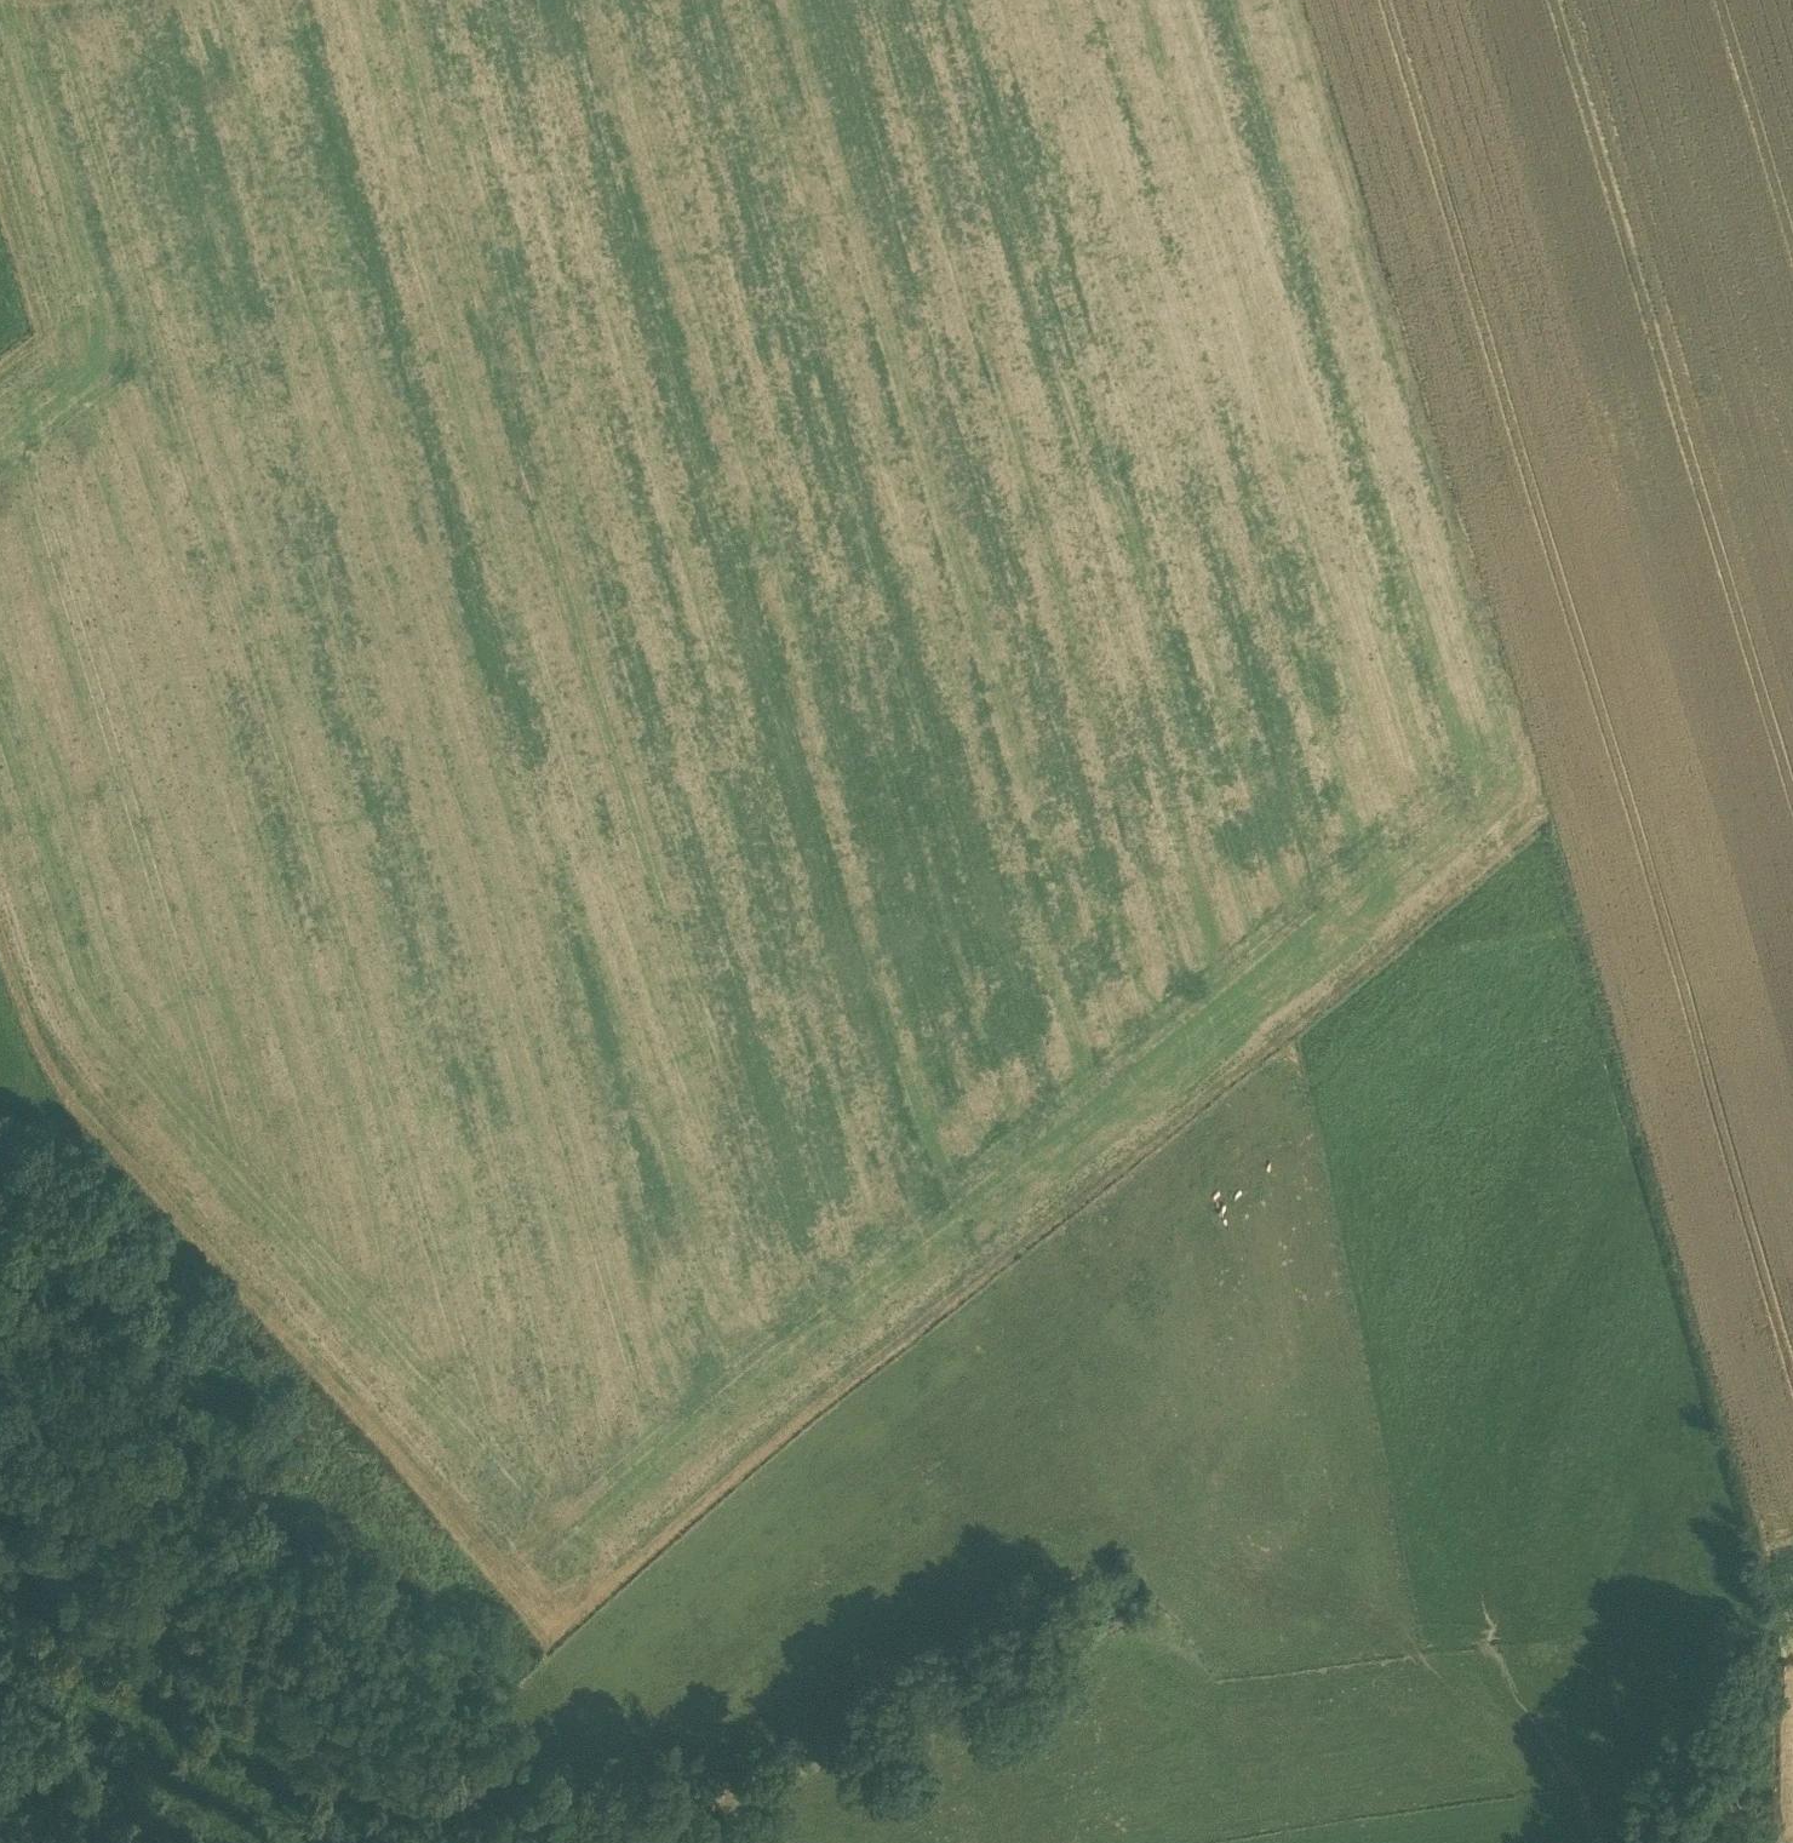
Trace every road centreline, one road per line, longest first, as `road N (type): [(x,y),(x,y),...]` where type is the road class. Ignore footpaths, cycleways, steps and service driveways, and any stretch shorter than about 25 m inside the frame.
road 1 (track): [(0,1605),(310,1771),(389,1842)]

